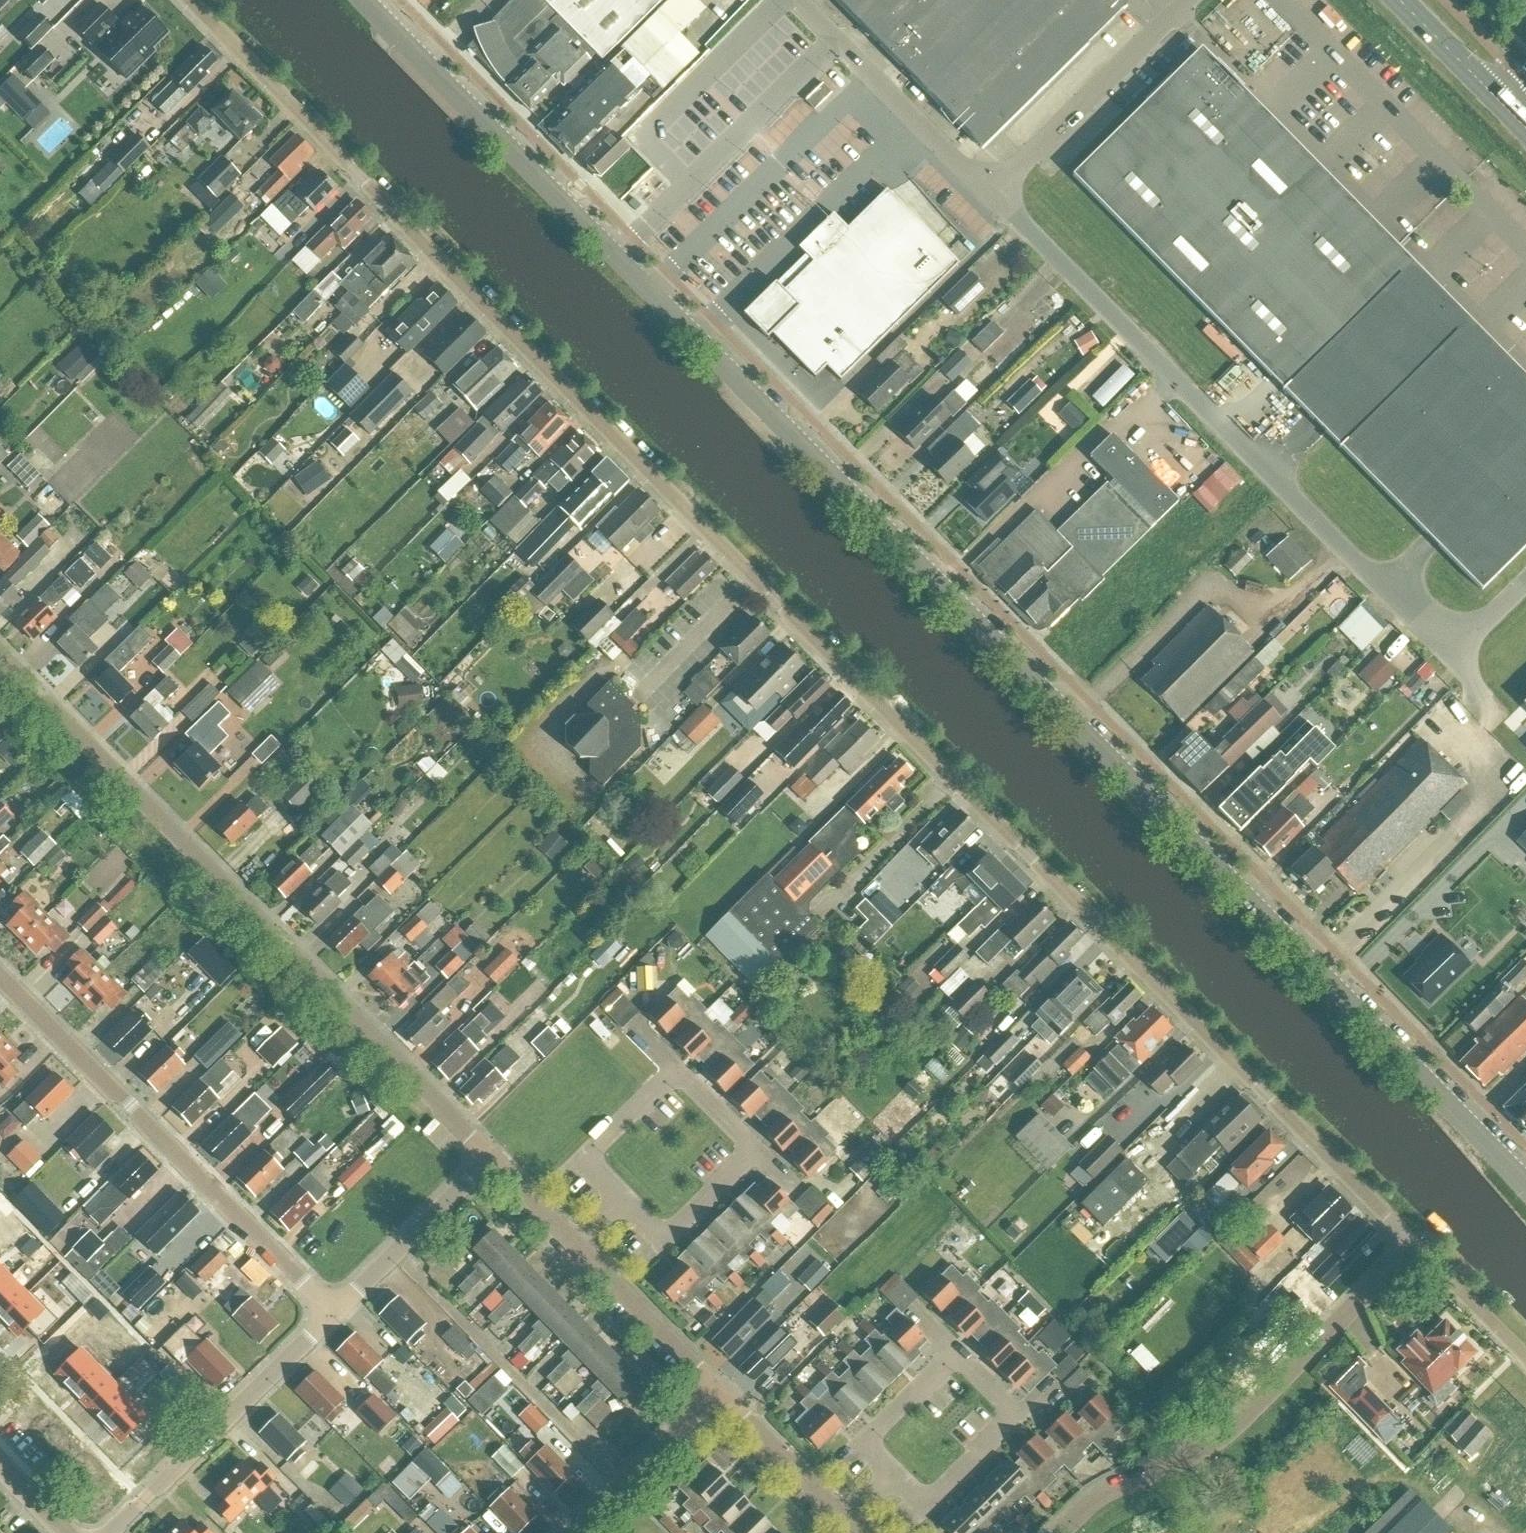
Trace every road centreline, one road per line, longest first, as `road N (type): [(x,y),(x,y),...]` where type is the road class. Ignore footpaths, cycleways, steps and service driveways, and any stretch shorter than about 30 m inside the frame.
road 1 (residential): [(1416,1244),(174,0)]
road 2 (tertiary): [(1525,1187),(354,0)]
road 3 (residential): [(493,1157),(0,657)]
road 4 (residential): [(1446,653),(994,199)]
road 5 (residential): [(335,1314),(0,978)]
road 6 (residential): [(1061,1532),(1113,1489),(1208,1448),(1242,1422),(1416,1244)]
road 7 (residential): [(112,1532),(335,1314)]
road 8 (residential): [(994,199),(791,0)]
road 9 (residential): [(994,199),(1183,0)]
road 10 (residential): [(335,1314),(493,1157)]
road 11 (residential): [(572,1532),(723,1389)]
road 12 (residential): [(723,1389),(580,1244)]
road 13 (residential): [(621,1204),(661,1247),(755,1151)]
road 14 (residential): [(674,1069),(582,1161),(621,1204)]
road 15 (residential): [(846,1520),(723,1389)]
road 16 (residential): [(888,1477),(923,1506),(1017,1417)]
road 17 (residential): [(950,1352),(859,1450),(888,1477)]
road 18 (residential): [(1525,1358),(1416,1244)]
road 19 (tertiary): [(1497,106),(1392,0)]
road 20 (residential): [(580,1244),(493,1157)]

